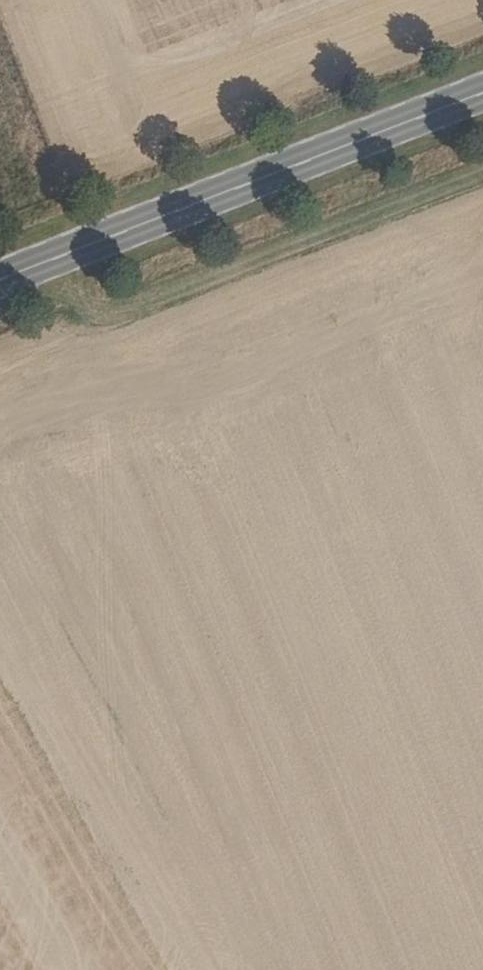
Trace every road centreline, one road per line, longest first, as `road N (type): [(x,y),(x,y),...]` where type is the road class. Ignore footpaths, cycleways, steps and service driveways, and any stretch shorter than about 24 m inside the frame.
road 1 (tertiary): [(0,281),(482,95)]

